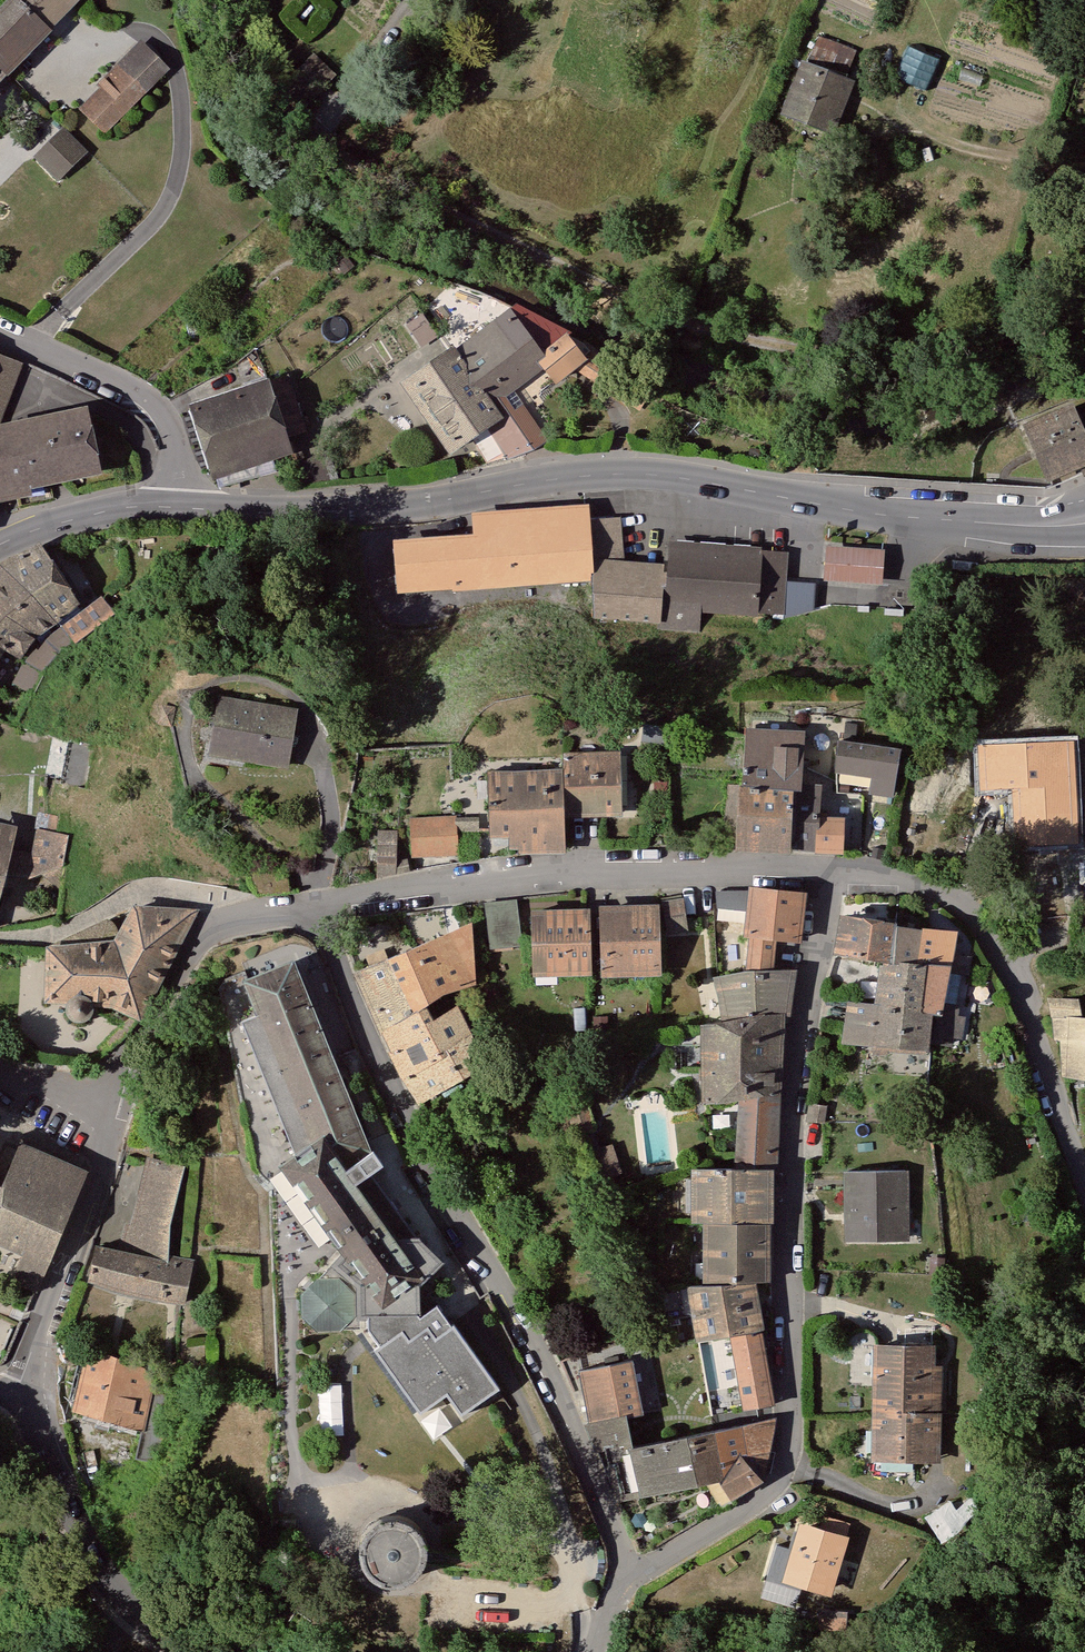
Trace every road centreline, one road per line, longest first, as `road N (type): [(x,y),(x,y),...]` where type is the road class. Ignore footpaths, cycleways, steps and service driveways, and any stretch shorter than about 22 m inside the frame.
road 1 (track): [(1084,319),(948,353),(886,357),(766,343),(677,318),(348,162),(268,80),(240,0)]
road 2 (secondary): [(1084,521),(890,515),(655,474),(544,480),(390,507),(180,507)]
road 3 (residential): [(629,1577),(756,1501),(783,1462),(794,1101),(823,870)]
road 4 (residential): [(314,904),(425,1160),(546,1369),(629,1577)]
road 5 (residential): [(314,904),(558,871),(823,870)]
road 6 (residential): [(823,870),(915,883),(973,915),(1019,993),(1084,1181)]
road 7 (residential): [(27,1404),(39,1332),(104,1169),(103,1103)]
road 8 (residential): [(103,1103),(198,937),(314,904)]
road 9 (tertiary): [(27,1404),(110,1589),(182,1651)]
road 10 (residential): [(0,334),(154,407),(173,436),(180,507)]
road 11 (secondary): [(180,507),(109,510),(0,545)]

